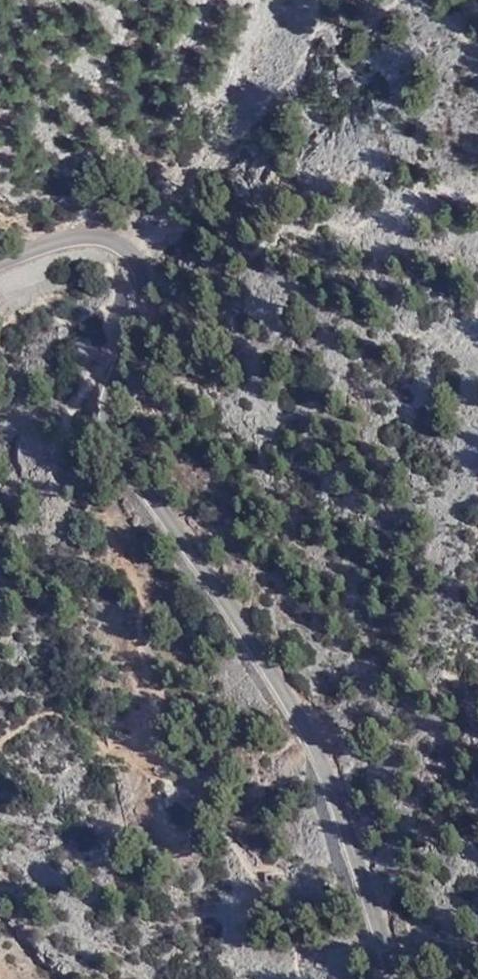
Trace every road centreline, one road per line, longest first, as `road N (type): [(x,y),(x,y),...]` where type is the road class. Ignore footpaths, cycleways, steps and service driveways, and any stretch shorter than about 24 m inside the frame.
road 1 (unclassified): [(0,263),(92,237),(128,247),(142,272),(144,298),(117,367),(112,435),(306,721),(340,798),(396,978)]

